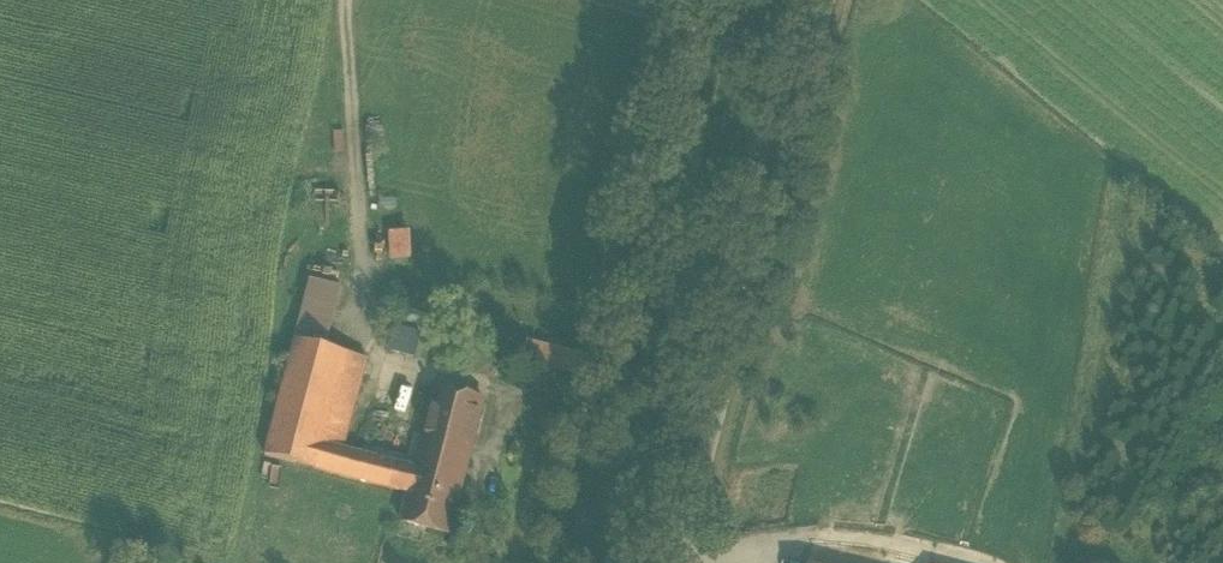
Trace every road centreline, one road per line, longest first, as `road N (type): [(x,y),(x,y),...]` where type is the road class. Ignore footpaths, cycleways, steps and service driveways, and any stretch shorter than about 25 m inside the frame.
road 1 (unclassified): [(677,562),(822,0)]
road 2 (track): [(362,278),(344,0)]
road 3 (track): [(809,51),(595,0)]

